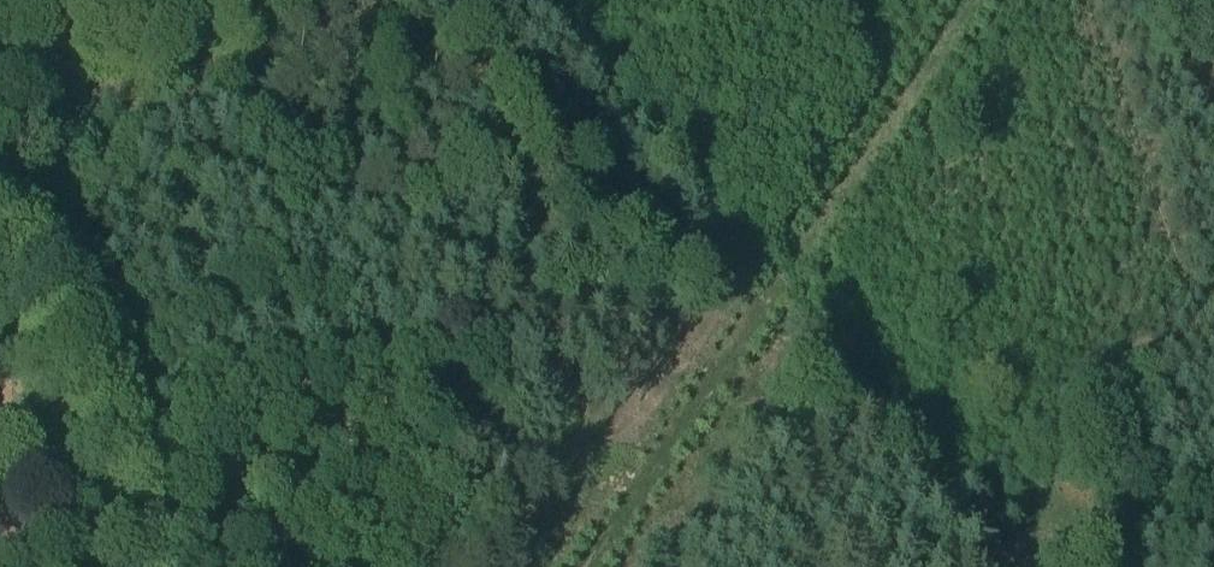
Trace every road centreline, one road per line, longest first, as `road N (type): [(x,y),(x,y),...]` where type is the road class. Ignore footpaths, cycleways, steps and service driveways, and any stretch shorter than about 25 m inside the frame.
road 1 (track): [(584,566),(975,0)]
road 2 (track): [(0,285),(67,403),(141,566)]
road 3 (track): [(126,544),(0,554)]

